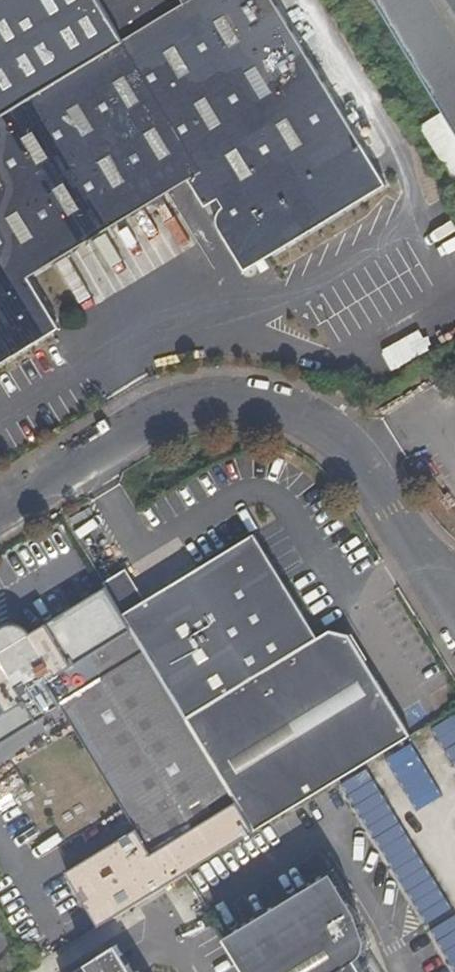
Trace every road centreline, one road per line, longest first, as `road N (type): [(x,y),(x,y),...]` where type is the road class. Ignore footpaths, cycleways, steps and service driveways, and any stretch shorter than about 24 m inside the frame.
road 1 (unclassified): [(454,604),(331,449),(281,424),(190,423),(0,539)]

